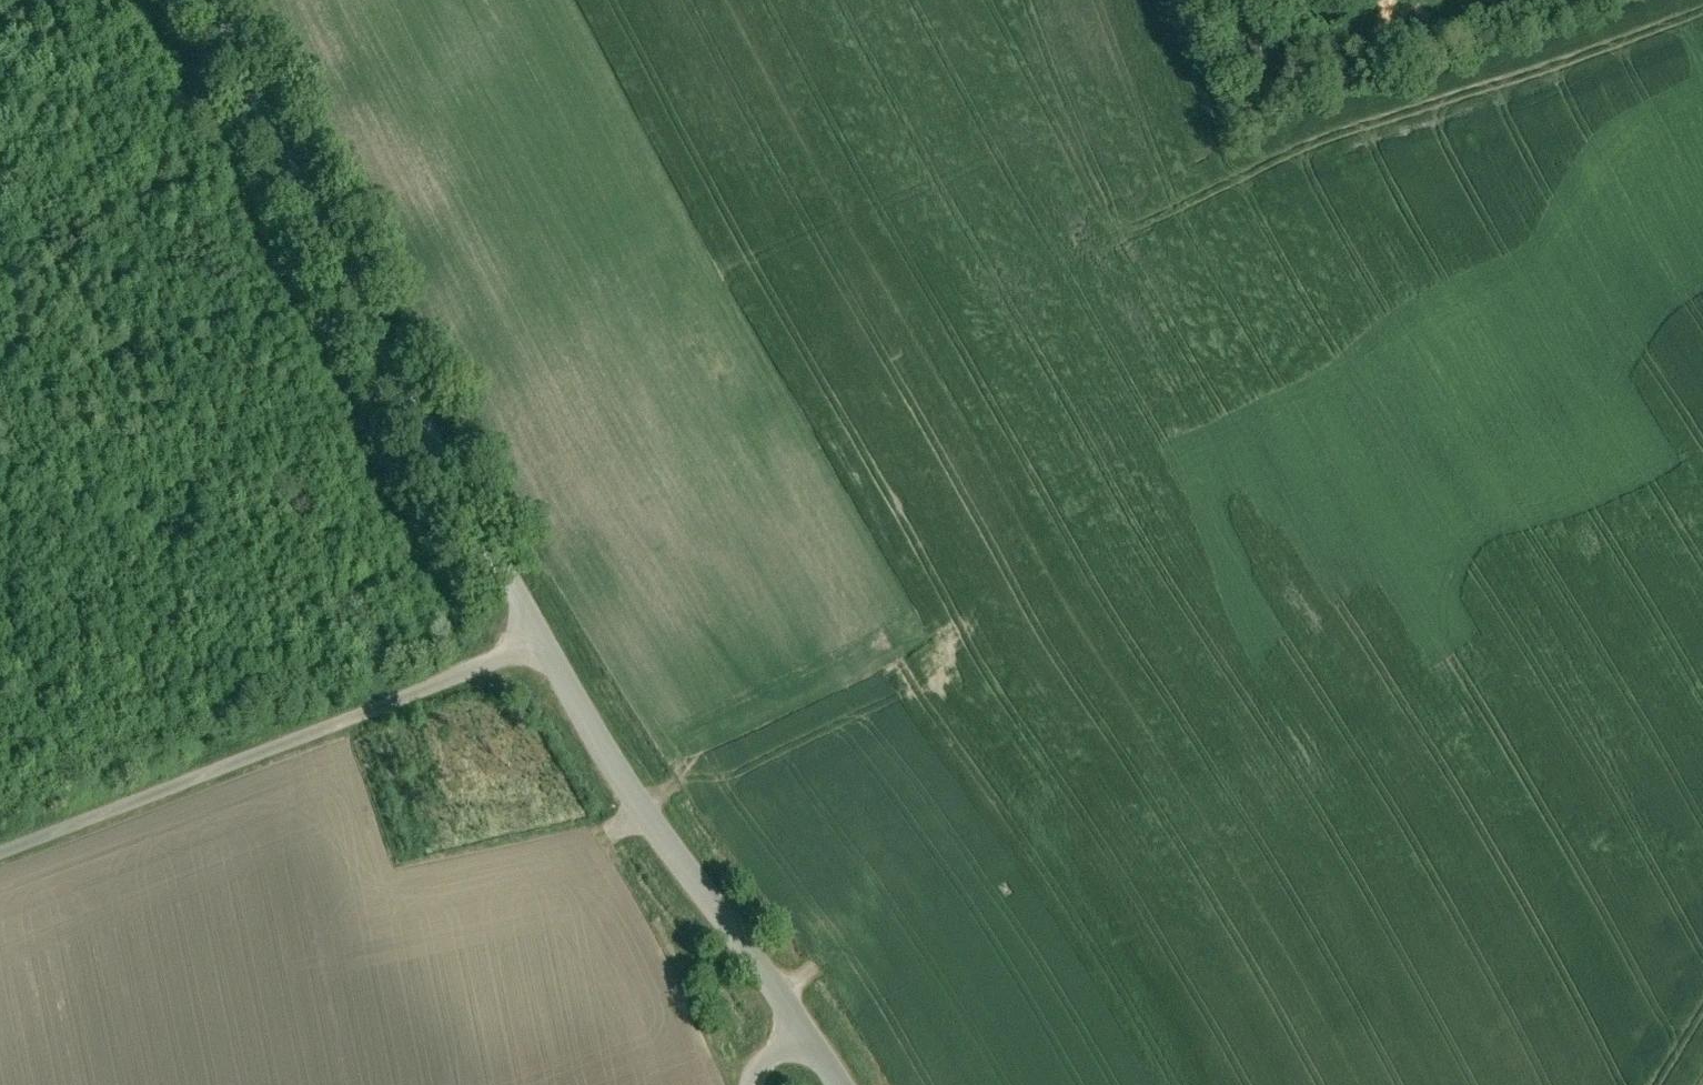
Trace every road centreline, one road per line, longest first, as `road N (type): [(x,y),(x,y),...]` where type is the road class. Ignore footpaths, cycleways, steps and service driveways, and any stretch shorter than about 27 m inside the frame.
road 1 (residential): [(536,642),(489,530),(215,0)]
road 2 (track): [(0,858),(536,642)]
road 3 (unclassified): [(0,853),(536,642)]
road 4 (residential): [(844,1084),(536,642)]
road 5 (track): [(1484,0),(1431,10),(1299,70)]

